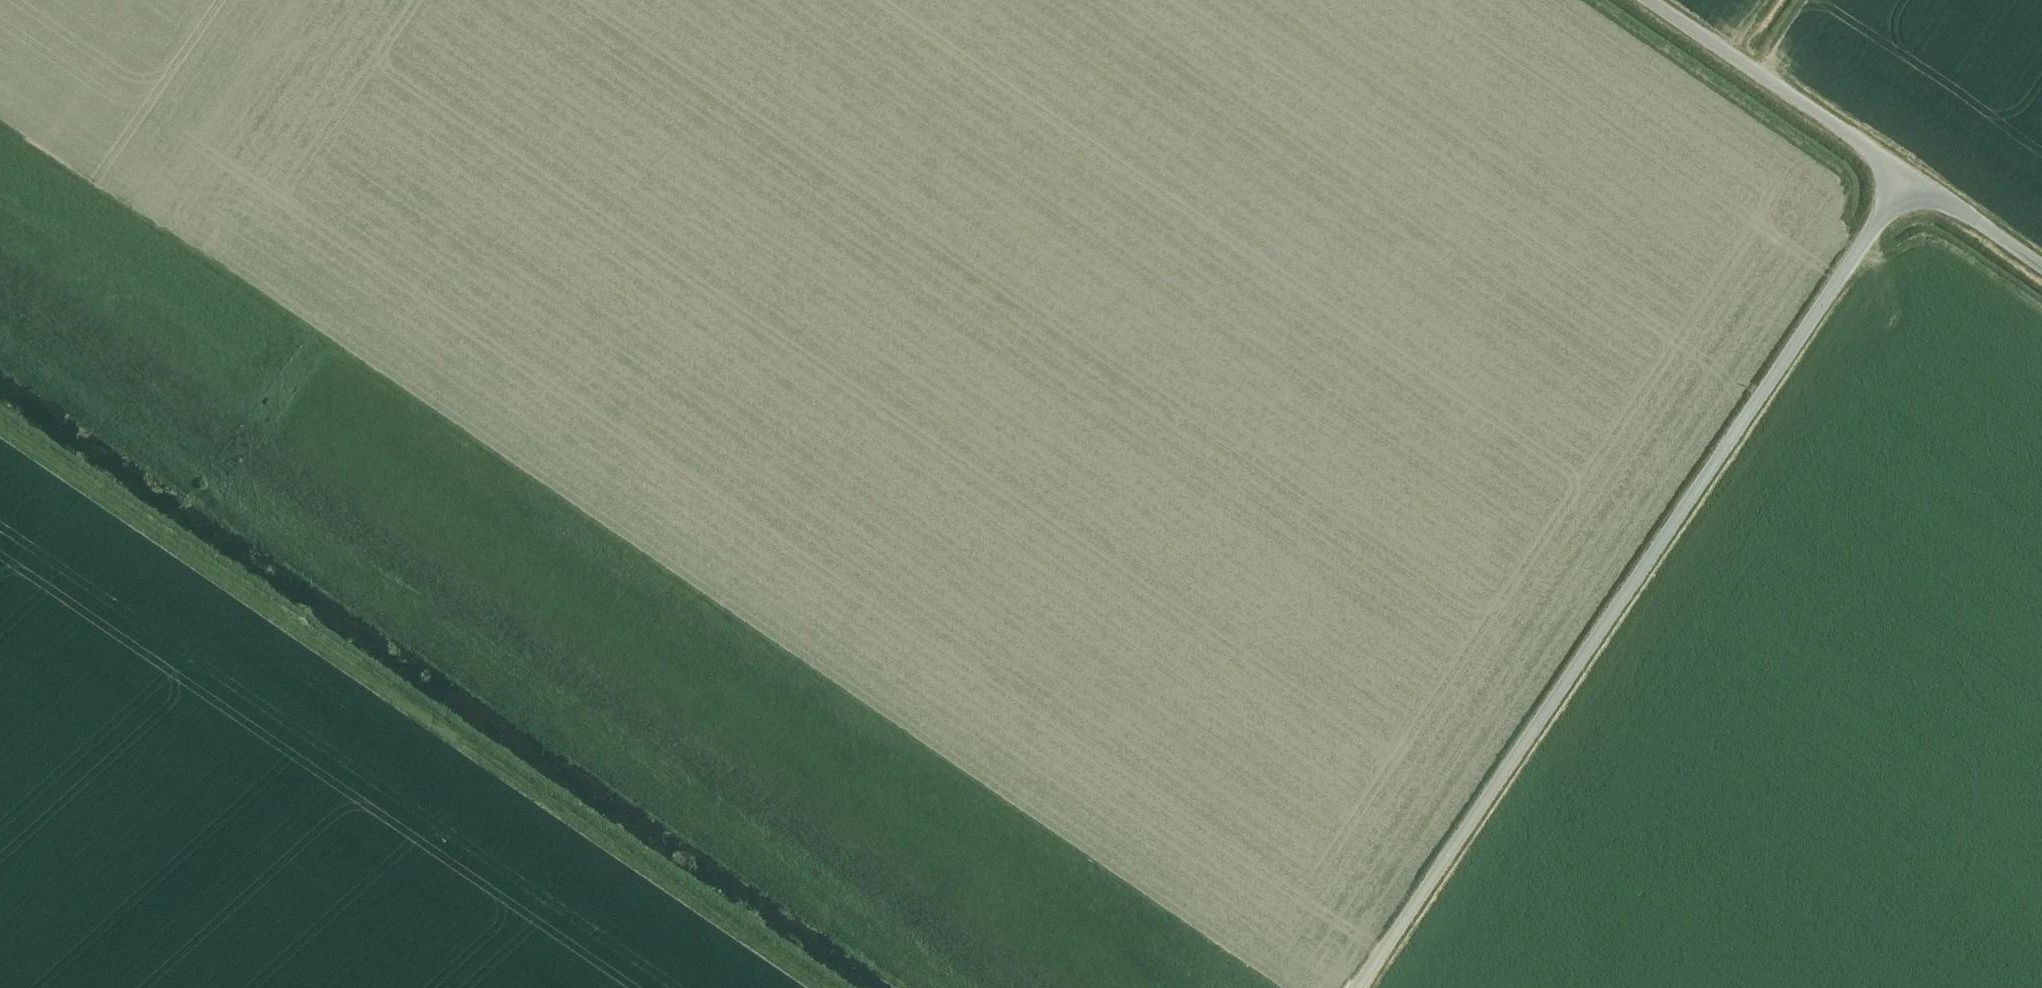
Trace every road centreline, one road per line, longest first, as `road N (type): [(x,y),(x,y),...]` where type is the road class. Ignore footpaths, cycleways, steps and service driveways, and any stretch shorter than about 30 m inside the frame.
road 1 (unclassified): [(1359,987),(1910,177)]
road 2 (unclassified): [(1910,177),(1651,0)]
road 3 (unclassified): [(2041,267),(1910,177)]

